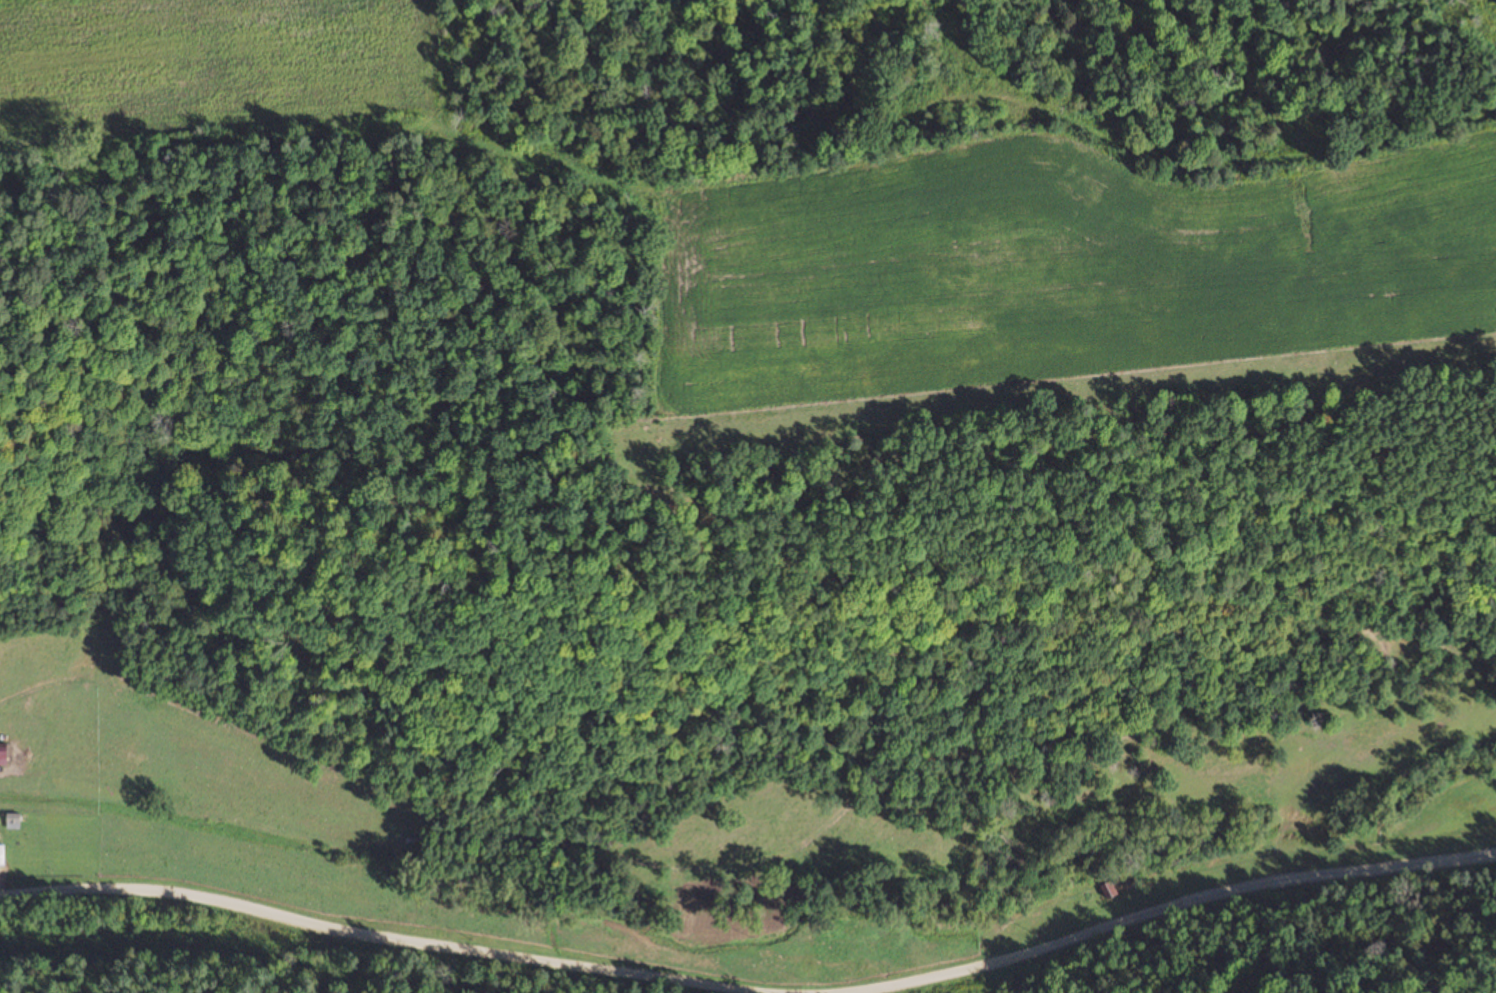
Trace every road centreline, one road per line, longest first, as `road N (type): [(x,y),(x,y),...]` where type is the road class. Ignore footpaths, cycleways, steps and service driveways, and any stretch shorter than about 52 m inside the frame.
road 1 (residential): [(0,900),(200,897),(381,943),(744,992)]
road 2 (residential): [(854,992),(985,966),(1298,875),(1495,856)]
road 3 (residential): [(458,953),(485,823)]

